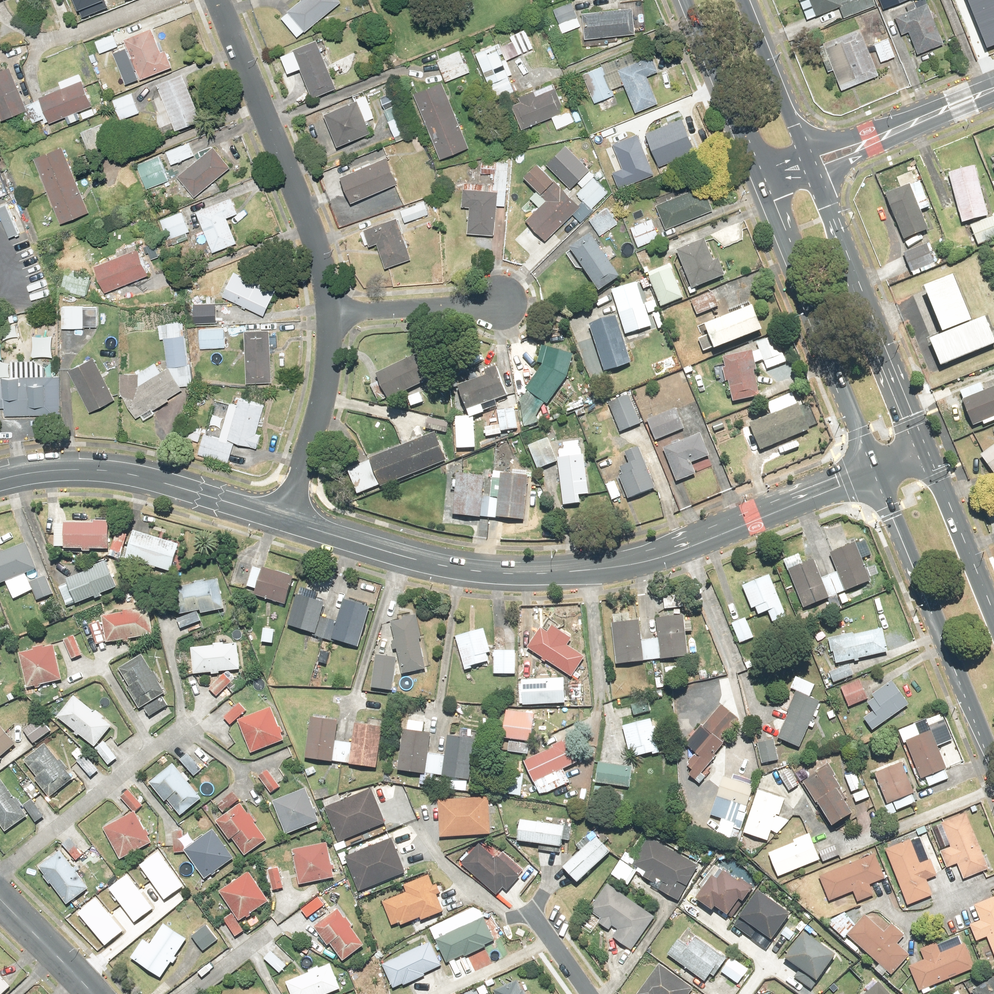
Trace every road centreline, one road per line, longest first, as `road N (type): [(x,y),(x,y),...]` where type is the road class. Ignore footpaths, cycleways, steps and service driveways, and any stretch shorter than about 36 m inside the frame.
road 1 (tertiary): [(286,521),(464,569),(564,572),(666,553),(871,468)]
road 2 (residential): [(223,0),(316,242),(330,310)]
road 3 (primary): [(993,764),(871,468)]
road 4 (primary): [(871,468),(760,181)]
road 5 (tertiary): [(0,478),(123,469),(286,521)]
road 6 (primary): [(821,173),(925,446)]
road 7 (residential): [(330,310),(320,415),(286,521)]
road 8 (primary): [(760,181),(686,0)]
road 9 (residential): [(330,310),(514,296)]
road 10 (primary): [(925,446),(993,614)]
road 11 (primary): [(749,0),(812,148)]
road 12 (residential): [(0,894),(88,993)]

